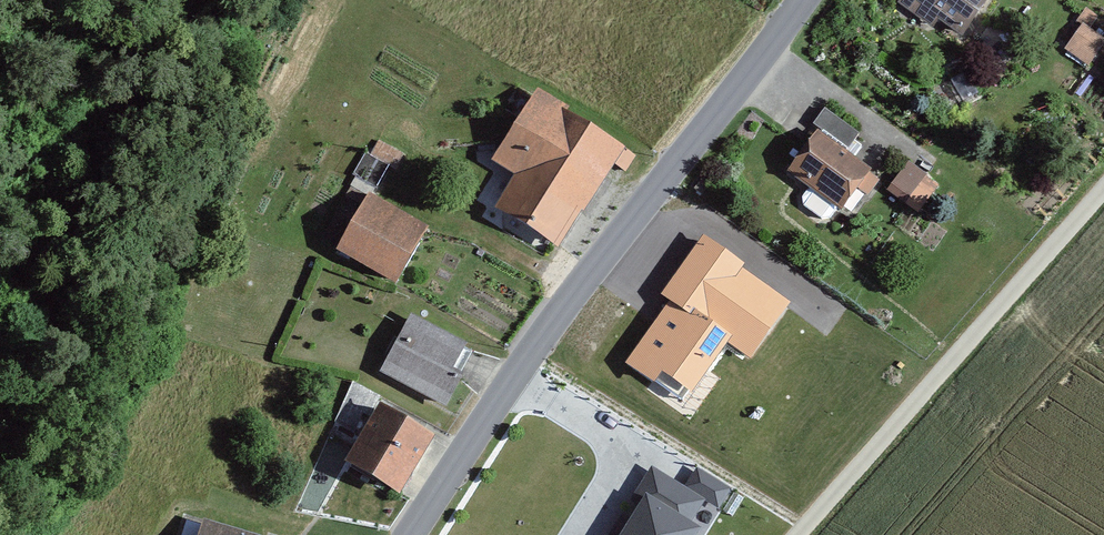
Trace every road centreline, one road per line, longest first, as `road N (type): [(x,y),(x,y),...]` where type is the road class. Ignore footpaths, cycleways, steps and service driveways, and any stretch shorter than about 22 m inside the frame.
road 1 (tertiary): [(800,0),(532,342),(406,534)]
road 2 (unclassified): [(794,534),(1103,185)]
road 3 (track): [(527,349),(804,524)]

